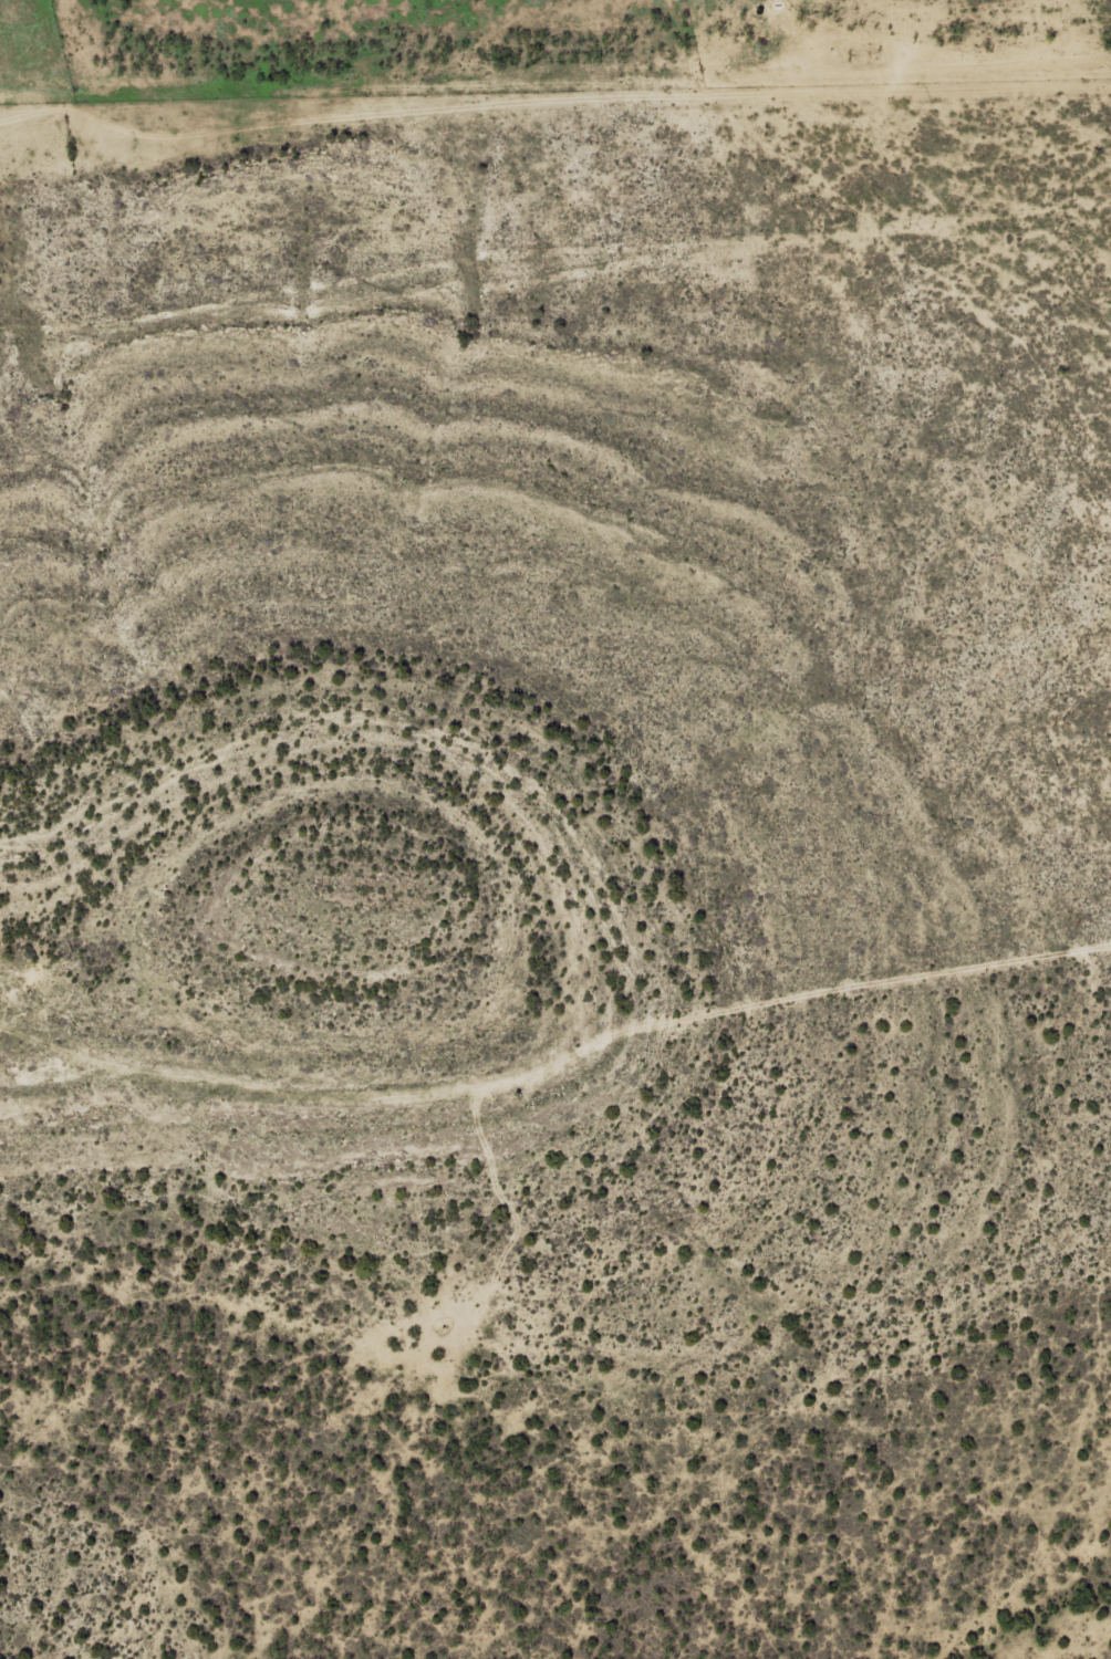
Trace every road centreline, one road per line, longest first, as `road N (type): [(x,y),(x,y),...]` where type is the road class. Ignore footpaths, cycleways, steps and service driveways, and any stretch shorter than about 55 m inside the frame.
road 1 (track): [(1110,66),(733,85),(0,94)]
road 2 (track): [(112,1063),(209,1062),(384,1107),(506,1083),(754,999),(1110,958)]

